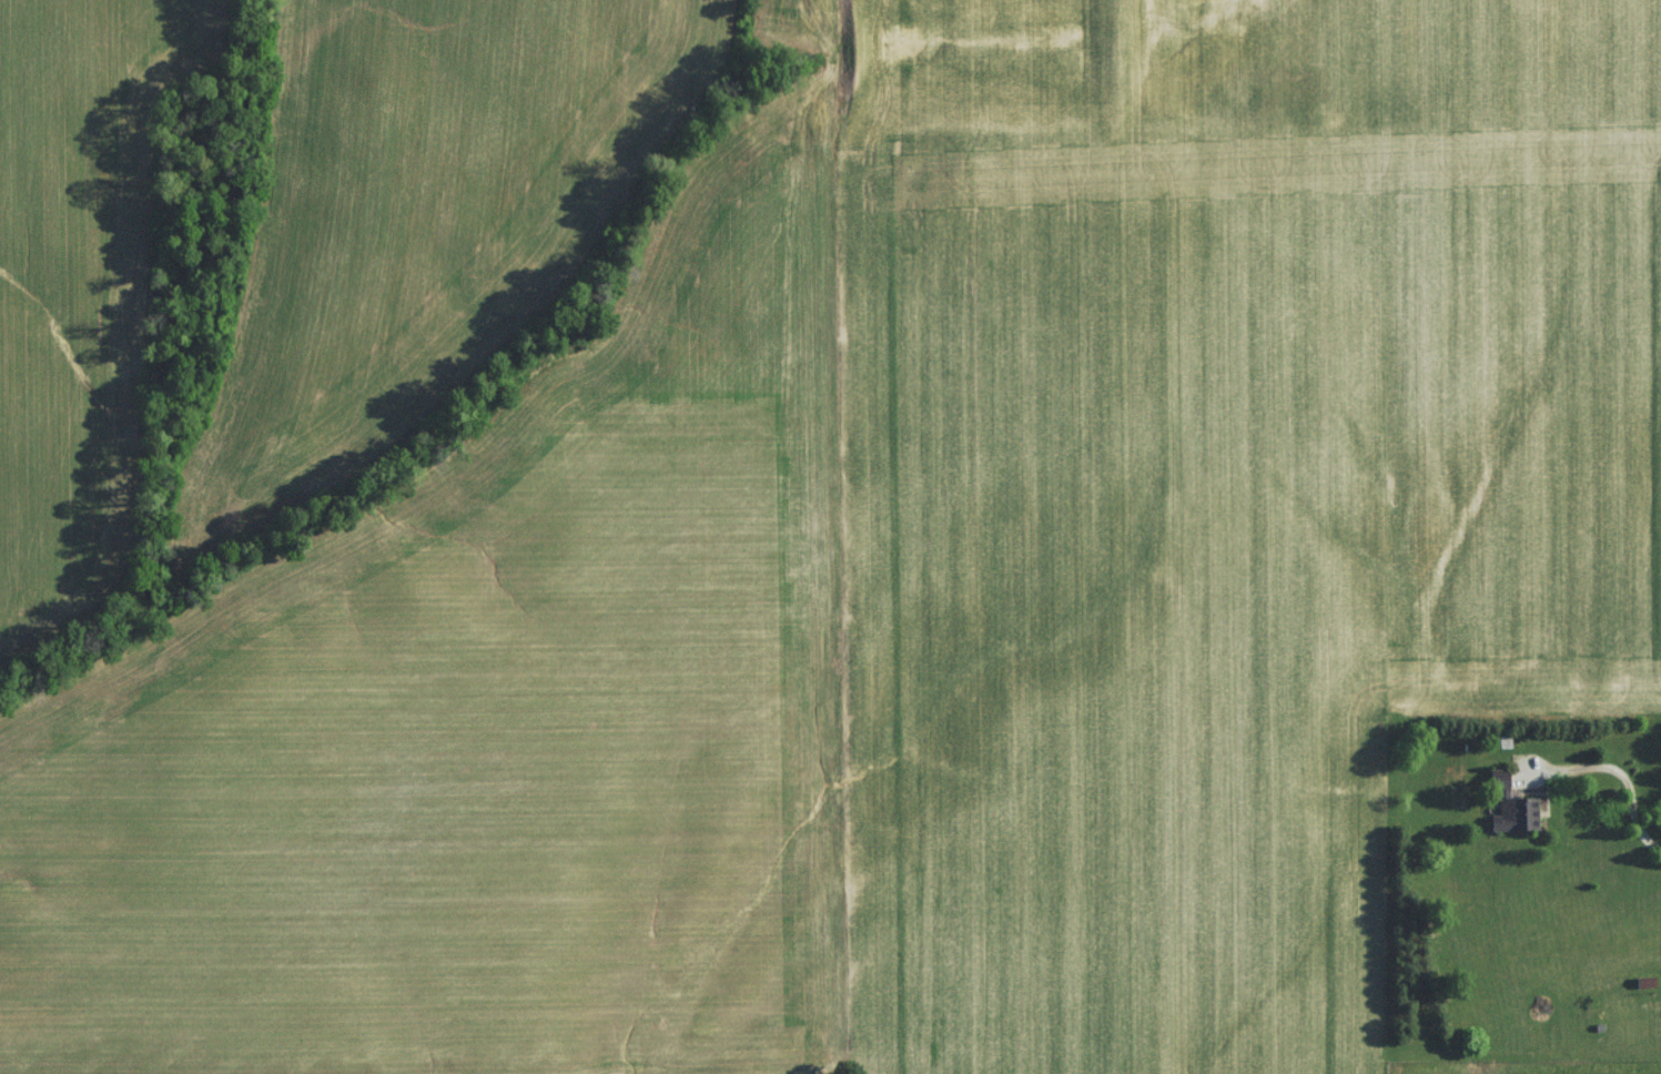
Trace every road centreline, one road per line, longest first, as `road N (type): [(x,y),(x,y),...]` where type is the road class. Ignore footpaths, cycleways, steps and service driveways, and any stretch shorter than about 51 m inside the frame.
road 1 (residential): [(1660,607),(1609,615),(1531,609),(1505,523),(1547,490),(1531,446),(1501,428),(1407,428),(1336,467)]

